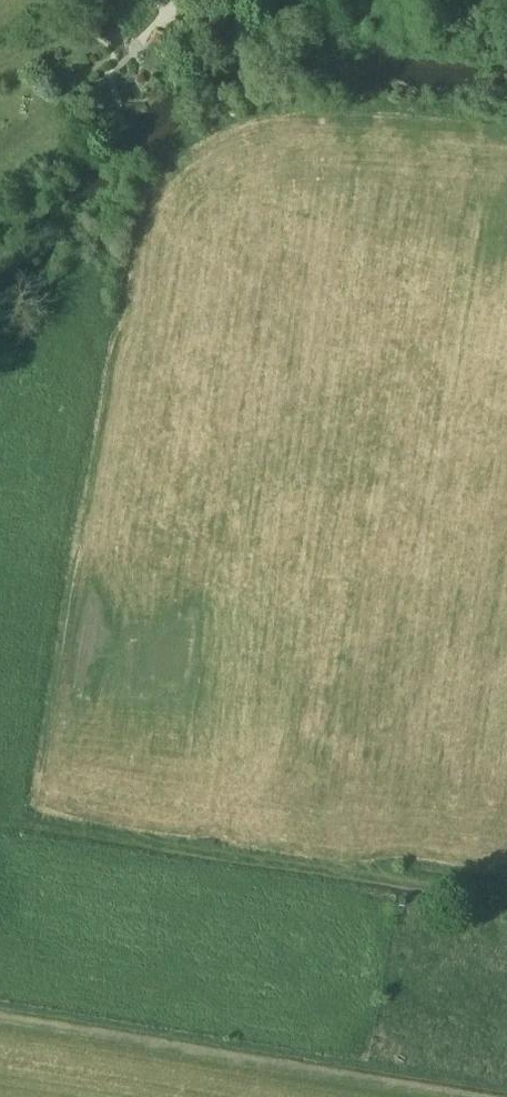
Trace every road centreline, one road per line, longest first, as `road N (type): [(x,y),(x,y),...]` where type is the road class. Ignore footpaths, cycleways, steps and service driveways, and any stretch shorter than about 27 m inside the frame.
road 1 (track): [(506,906),(39,824),(119,352)]

